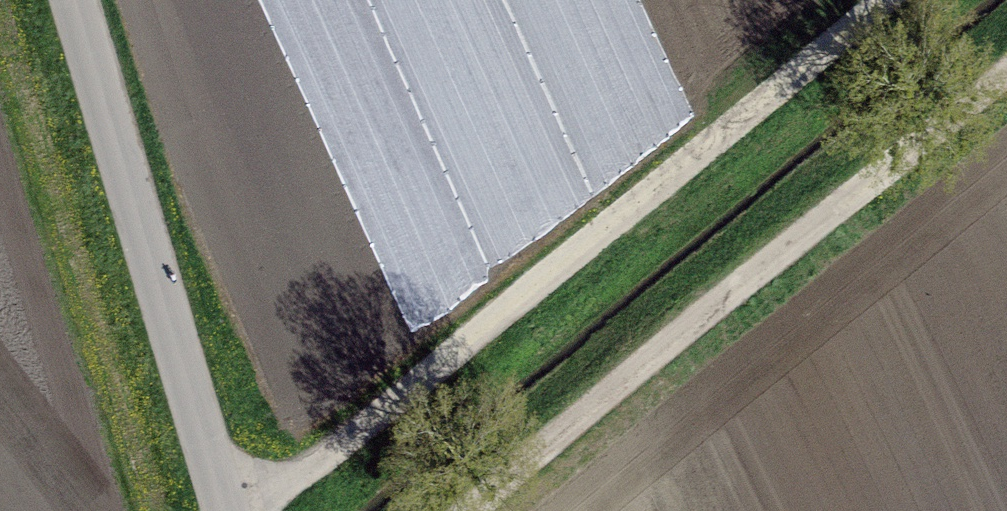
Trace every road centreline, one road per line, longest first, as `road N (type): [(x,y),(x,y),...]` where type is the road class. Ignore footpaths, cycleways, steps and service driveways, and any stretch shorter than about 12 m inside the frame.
road 1 (track): [(885,0),(255,510)]
road 2 (track): [(1006,91),(495,510)]
road 3 (unclassified): [(218,510),(93,0)]

